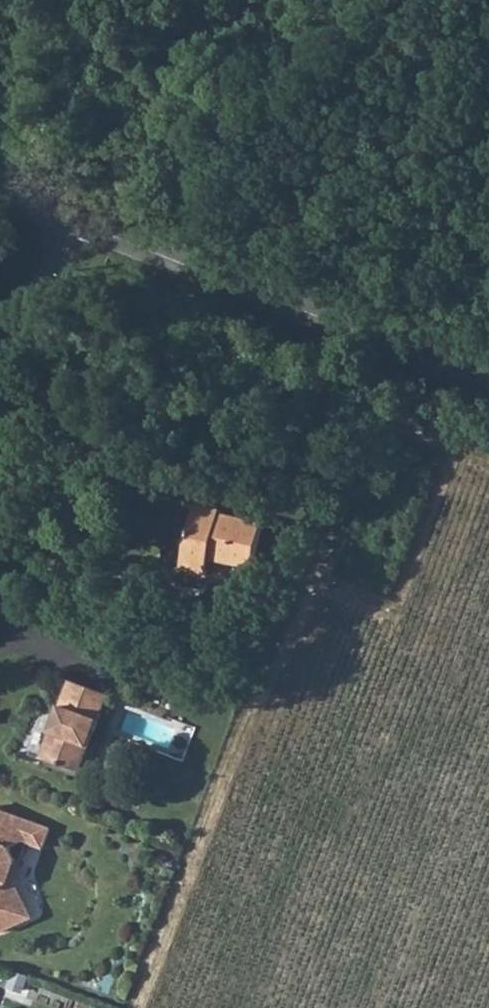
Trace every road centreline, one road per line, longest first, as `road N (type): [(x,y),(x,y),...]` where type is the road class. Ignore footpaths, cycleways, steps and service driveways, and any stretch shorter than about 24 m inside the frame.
road 1 (tertiary): [(488,387),(71,222)]
road 2 (track): [(43,206),(62,174),(311,0)]
road 3 (residential): [(71,222),(47,293),(0,343)]

